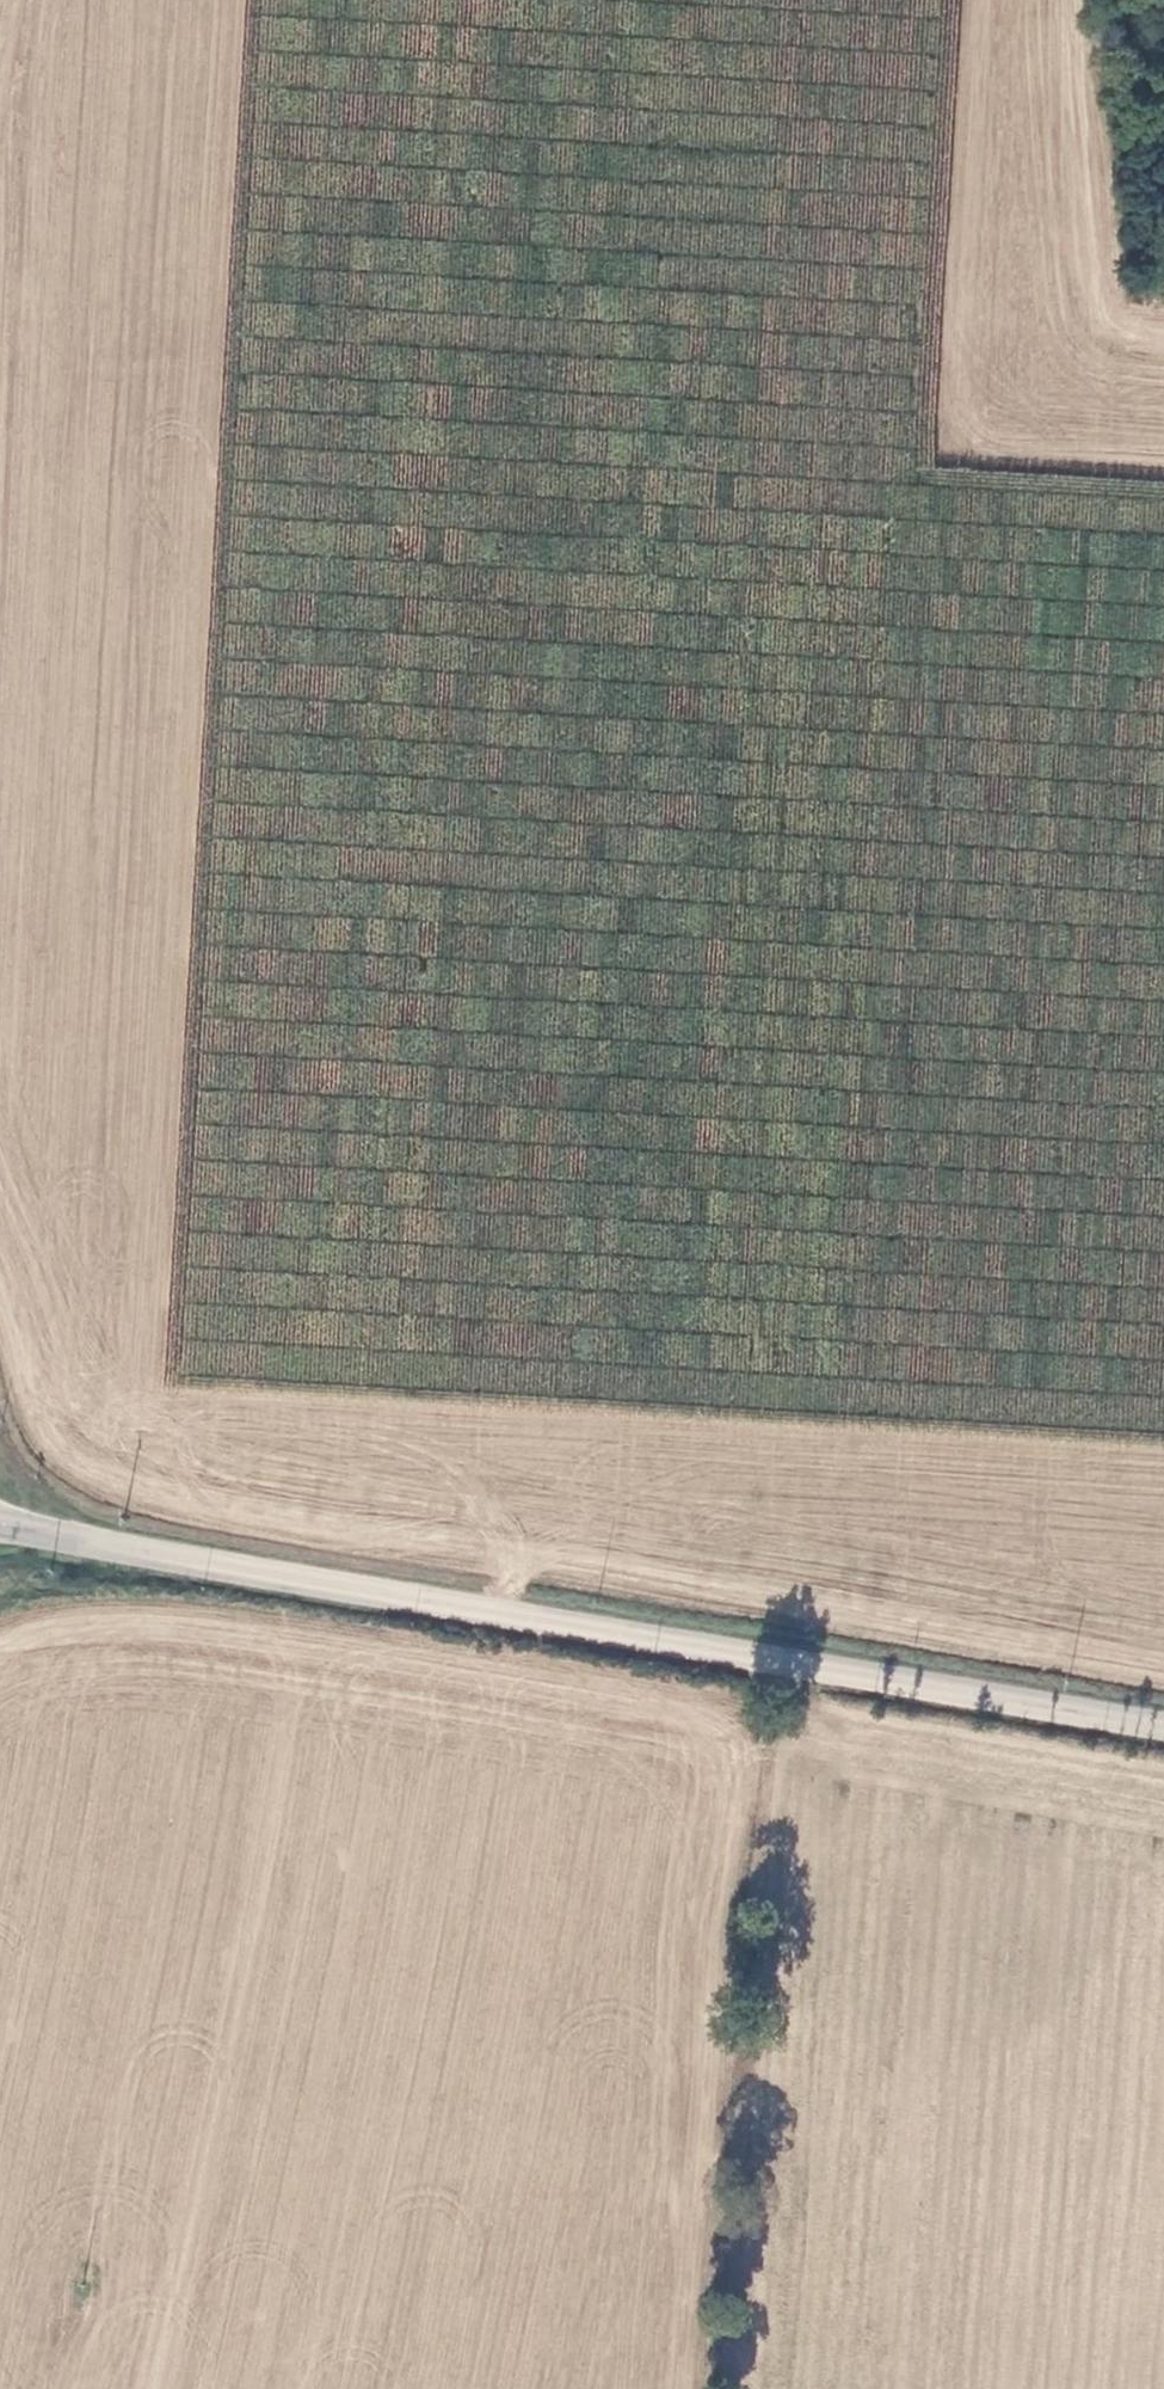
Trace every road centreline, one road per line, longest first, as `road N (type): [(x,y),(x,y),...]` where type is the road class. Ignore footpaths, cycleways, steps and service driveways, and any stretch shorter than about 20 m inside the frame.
road 1 (tertiary): [(1163,1727),(0,1523)]

